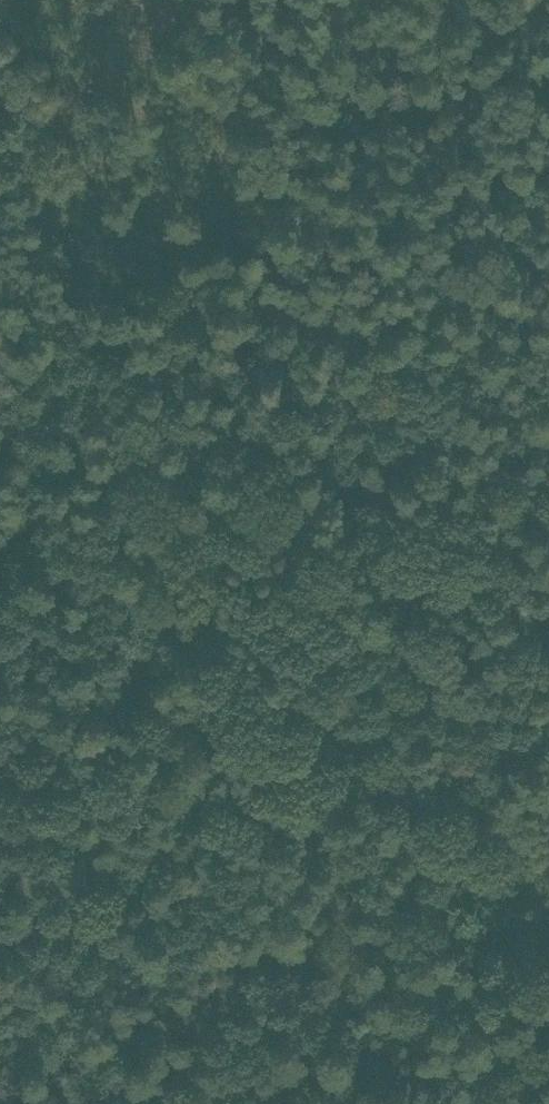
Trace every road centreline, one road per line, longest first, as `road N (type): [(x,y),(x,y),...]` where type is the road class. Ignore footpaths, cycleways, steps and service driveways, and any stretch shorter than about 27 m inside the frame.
road 1 (track): [(136,485),(369,868),(395,892),(415,897)]
road 2 (track): [(136,485),(548,320)]
road 3 (track): [(136,485),(0,103)]
road 4 (track): [(0,555),(136,485)]
road 5 (track): [(415,897),(480,924),(548,929)]

